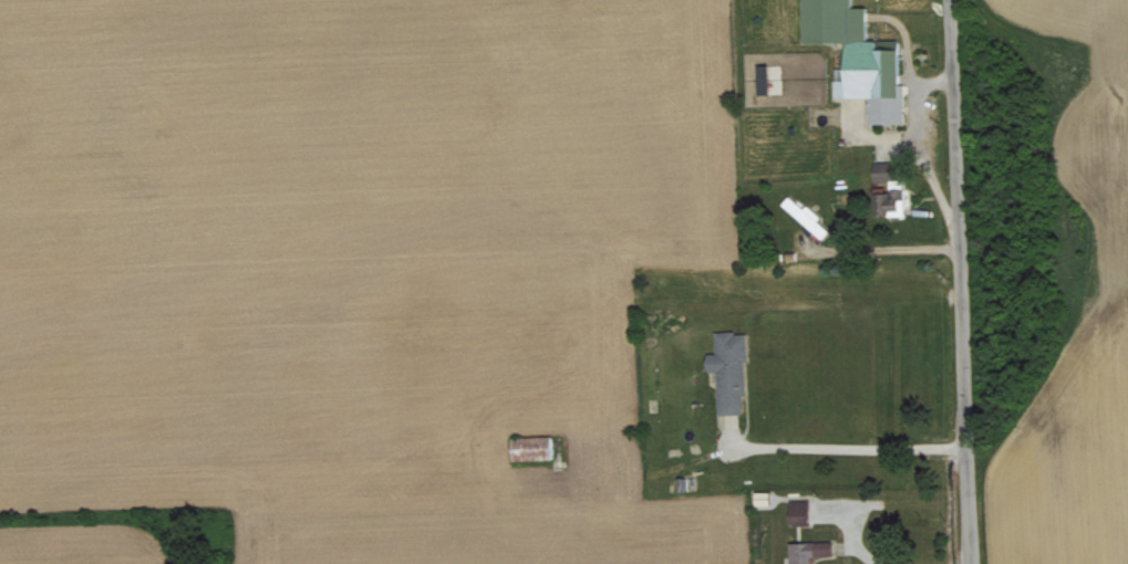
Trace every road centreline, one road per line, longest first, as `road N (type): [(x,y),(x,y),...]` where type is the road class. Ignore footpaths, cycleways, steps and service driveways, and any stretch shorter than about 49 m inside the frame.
road 1 (residential): [(978,563),(947,0)]

